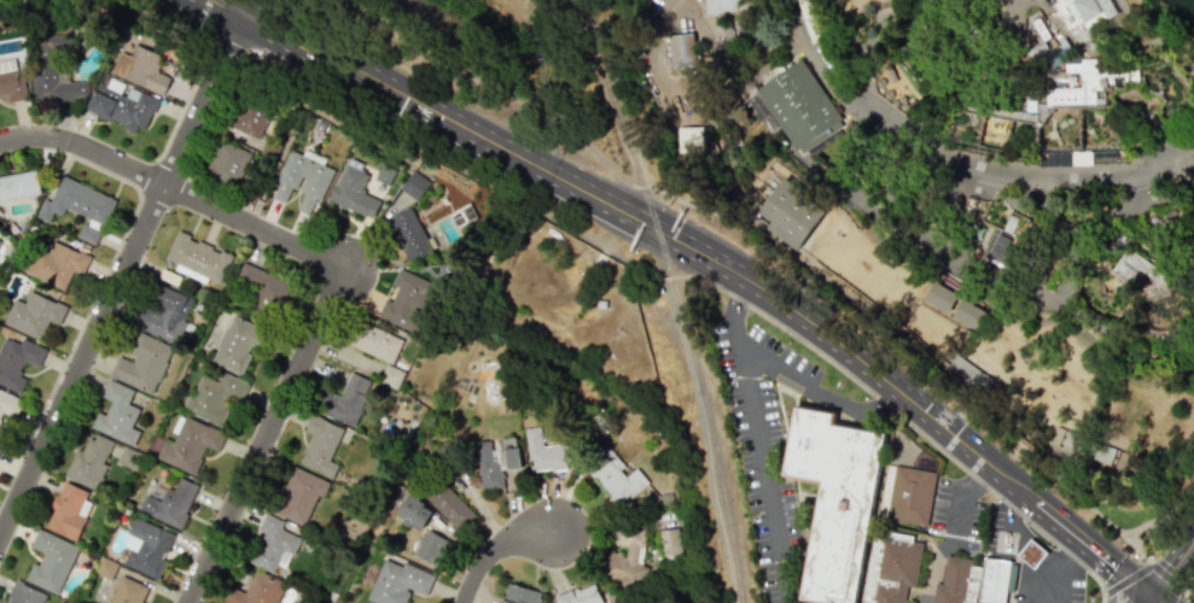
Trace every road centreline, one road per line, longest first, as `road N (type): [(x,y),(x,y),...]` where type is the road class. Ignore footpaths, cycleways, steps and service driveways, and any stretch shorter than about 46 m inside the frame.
road 1 (secondary): [(241,16),(770,292),(1152,597)]
road 2 (residential): [(241,16),(0,540)]
road 3 (residential): [(339,267),(345,269),(192,602)]
road 4 (residential): [(0,140),(40,135),(80,145),(339,267)]
road 5 (residential): [(558,532),(525,535),(496,554),(468,602)]

